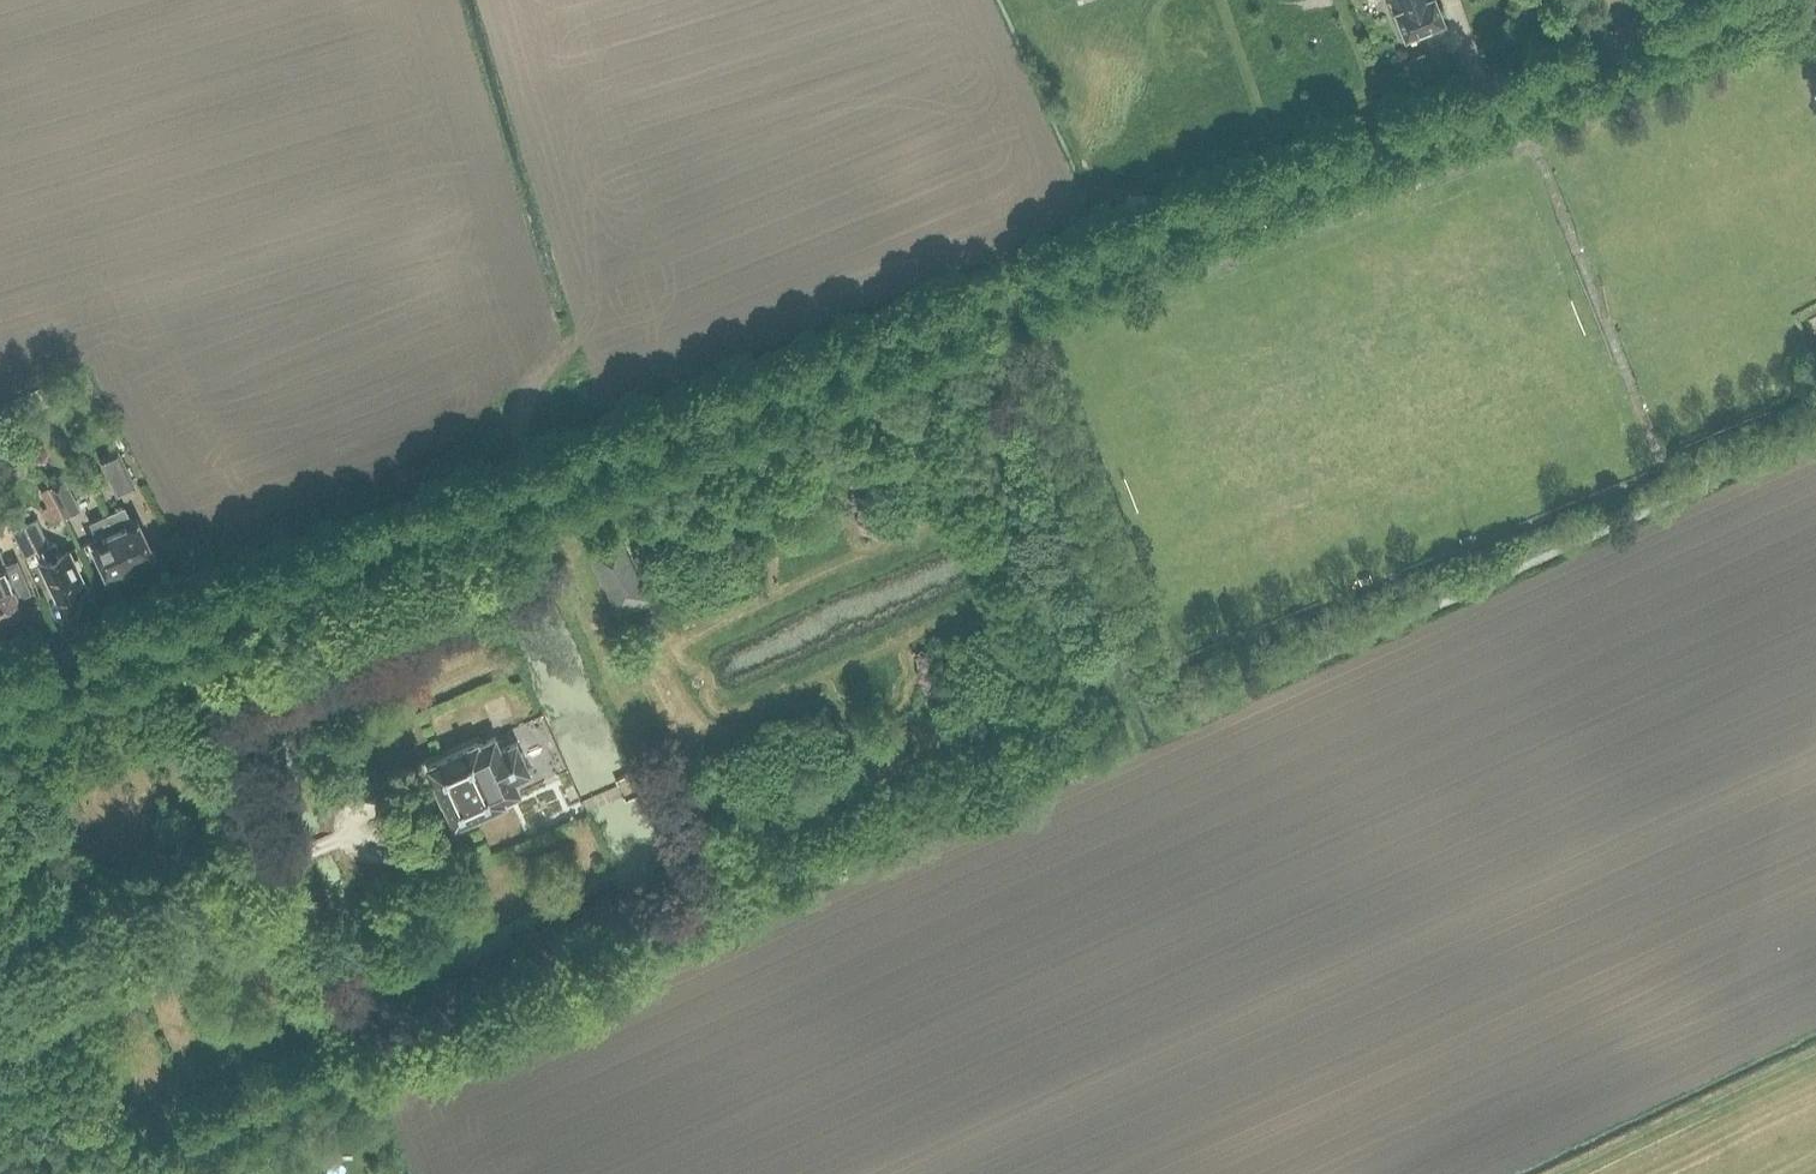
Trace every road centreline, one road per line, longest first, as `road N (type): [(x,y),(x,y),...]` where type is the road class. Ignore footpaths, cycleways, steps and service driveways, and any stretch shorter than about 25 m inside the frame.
road 1 (unclassified): [(0,692),(1731,0)]

